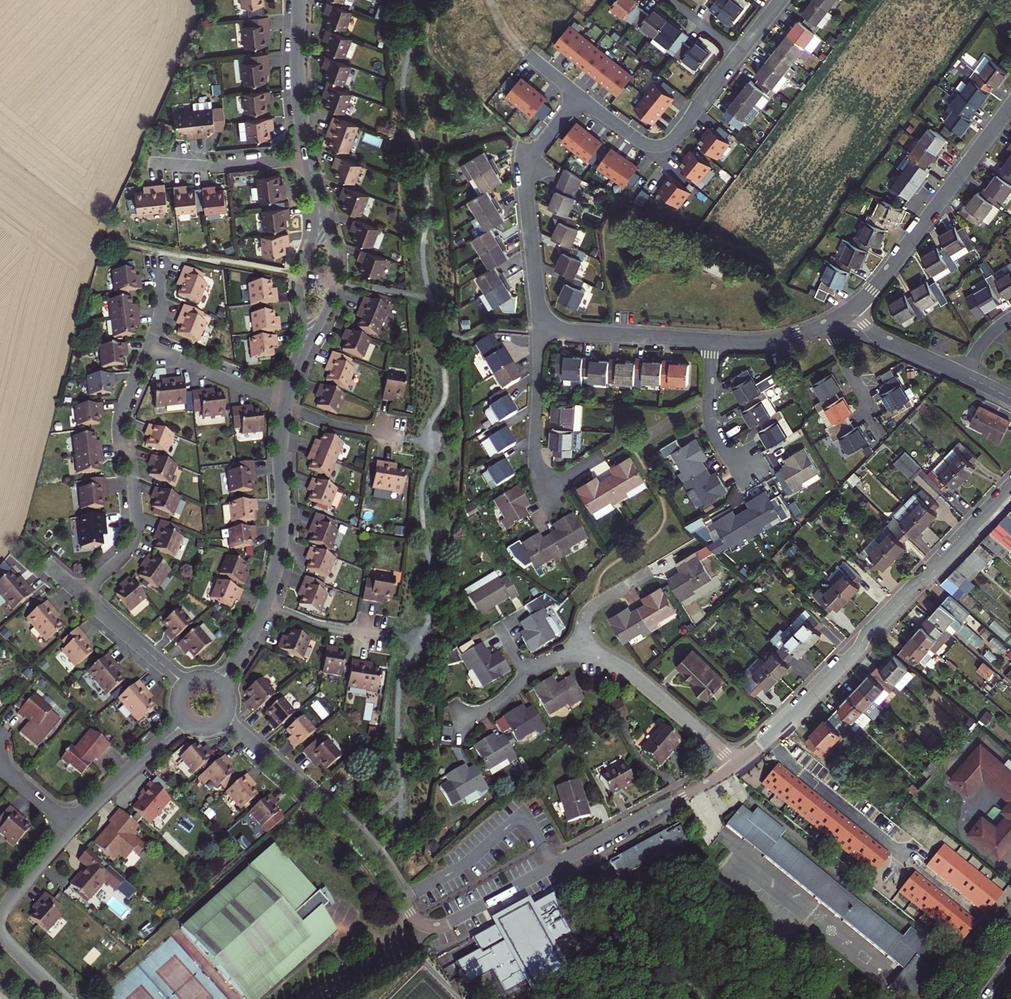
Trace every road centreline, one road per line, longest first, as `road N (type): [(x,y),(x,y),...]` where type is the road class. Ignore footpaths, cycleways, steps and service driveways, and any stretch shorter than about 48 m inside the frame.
road 1 (residential): [(225,718),(368,845),(414,917),(435,927),(735,765)]
road 2 (residential): [(768,739),(1010,491)]
road 3 (residential): [(578,96),(638,139),(664,144),(781,0)]
road 4 (residential): [(148,345),(118,430),(131,470),(137,535),(81,594)]
road 5 (residential): [(1010,106),(852,310)]
road 6 (residential): [(539,330),(525,172),(578,96)]
road 7 (residential): [(605,456),(548,489),(534,450),(539,330)]
road 8 (residential): [(768,739),(924,871)]
road 9 (residential): [(264,604),(283,520),(283,405)]
road 10 (residential): [(582,654),(631,674),(735,765)]
road 11 (residential): [(714,341),(539,330)]
road 12 (residential): [(307,155),(299,0)]
road 13 (residential): [(153,163),(224,166),(307,155)]
road 14 (residential): [(714,341),(710,422),(738,473),(750,466)]
road 15 (residential): [(304,342),(334,282),(332,245),(317,199)]
road 16 (residential): [(72,825),(184,722)]
road 17 (residential): [(148,345),(283,405)]
road 18 (residential): [(317,199),(301,277),(304,342)]
road 19 (residential): [(81,594),(184,682)]
road 20 (residential): [(852,310),(876,334),(964,375)]
road 21 (residential): [(283,405),(340,427),(404,438)]
road 22 (residential): [(264,604),(385,637)]

